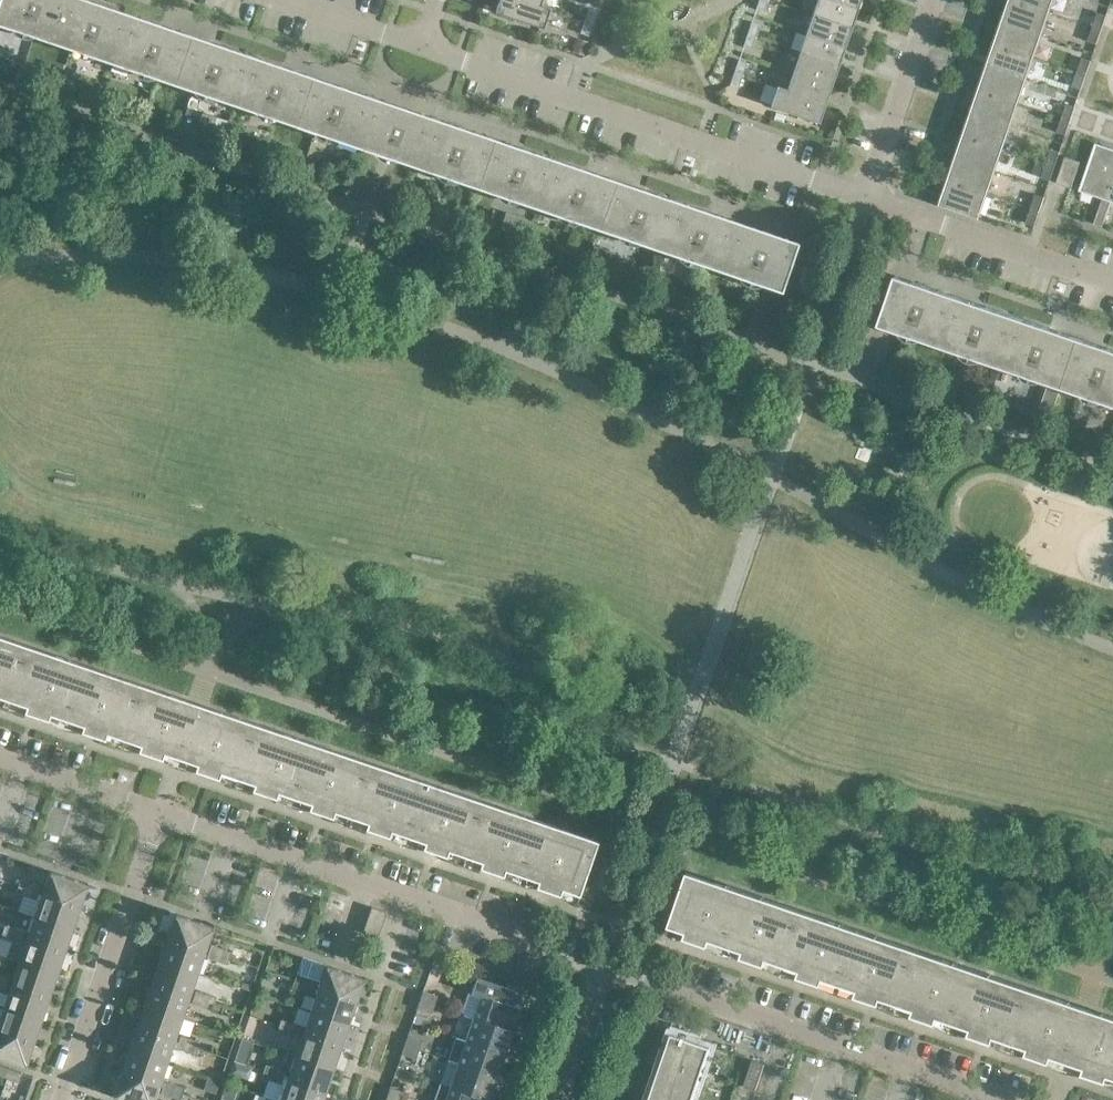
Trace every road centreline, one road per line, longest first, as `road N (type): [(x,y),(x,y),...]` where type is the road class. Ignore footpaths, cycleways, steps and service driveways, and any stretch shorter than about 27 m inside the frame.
road 1 (residential): [(865,200),(419,47)]
road 2 (residential): [(607,965),(164,812)]
road 3 (residential): [(1005,1099),(607,965)]
road 4 (residential): [(68,1099),(164,812)]
road 5 (residential): [(1112,282),(865,200)]
road 6 (residential): [(865,200),(934,0)]
road 7 (residential): [(164,812),(0,756)]
road 8 (residential): [(419,47),(284,0)]
road 9 (residential): [(560,1099),(607,965)]

